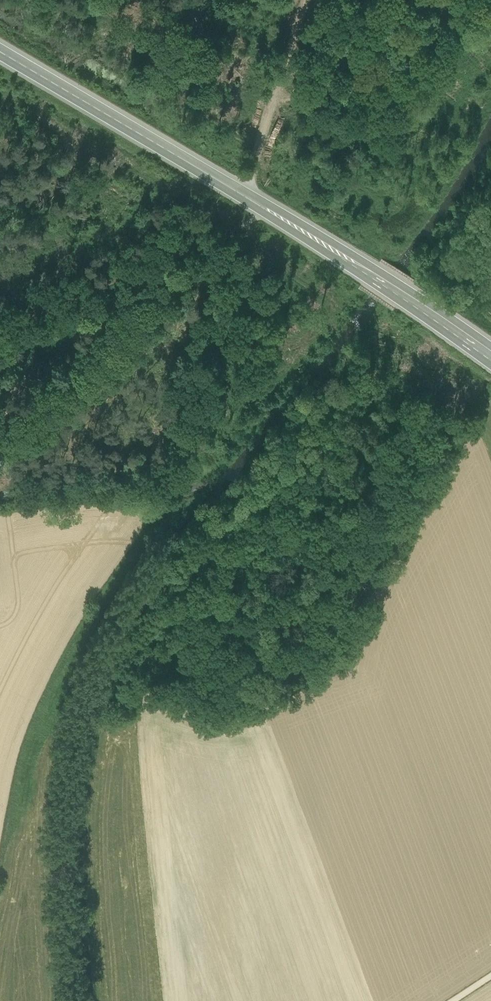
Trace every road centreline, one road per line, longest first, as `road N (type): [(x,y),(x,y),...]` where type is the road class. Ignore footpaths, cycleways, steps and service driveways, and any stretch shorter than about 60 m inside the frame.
road 1 (secondary): [(0,51),(309,234),(490,355)]
road 2 (track): [(303,0),(244,195)]

